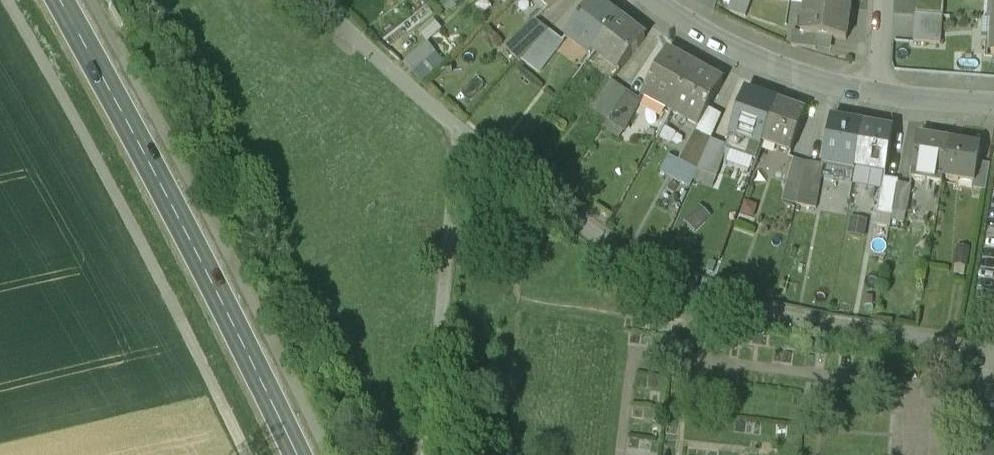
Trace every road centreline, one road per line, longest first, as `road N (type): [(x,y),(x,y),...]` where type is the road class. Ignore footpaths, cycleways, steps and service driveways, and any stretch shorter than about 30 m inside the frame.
road 1 (track): [(248,454),(10,0)]
road 2 (secondary): [(295,454),(62,0)]
road 3 (track): [(462,137),(428,454)]
road 4 (residential): [(652,0),(796,77),(875,94)]

